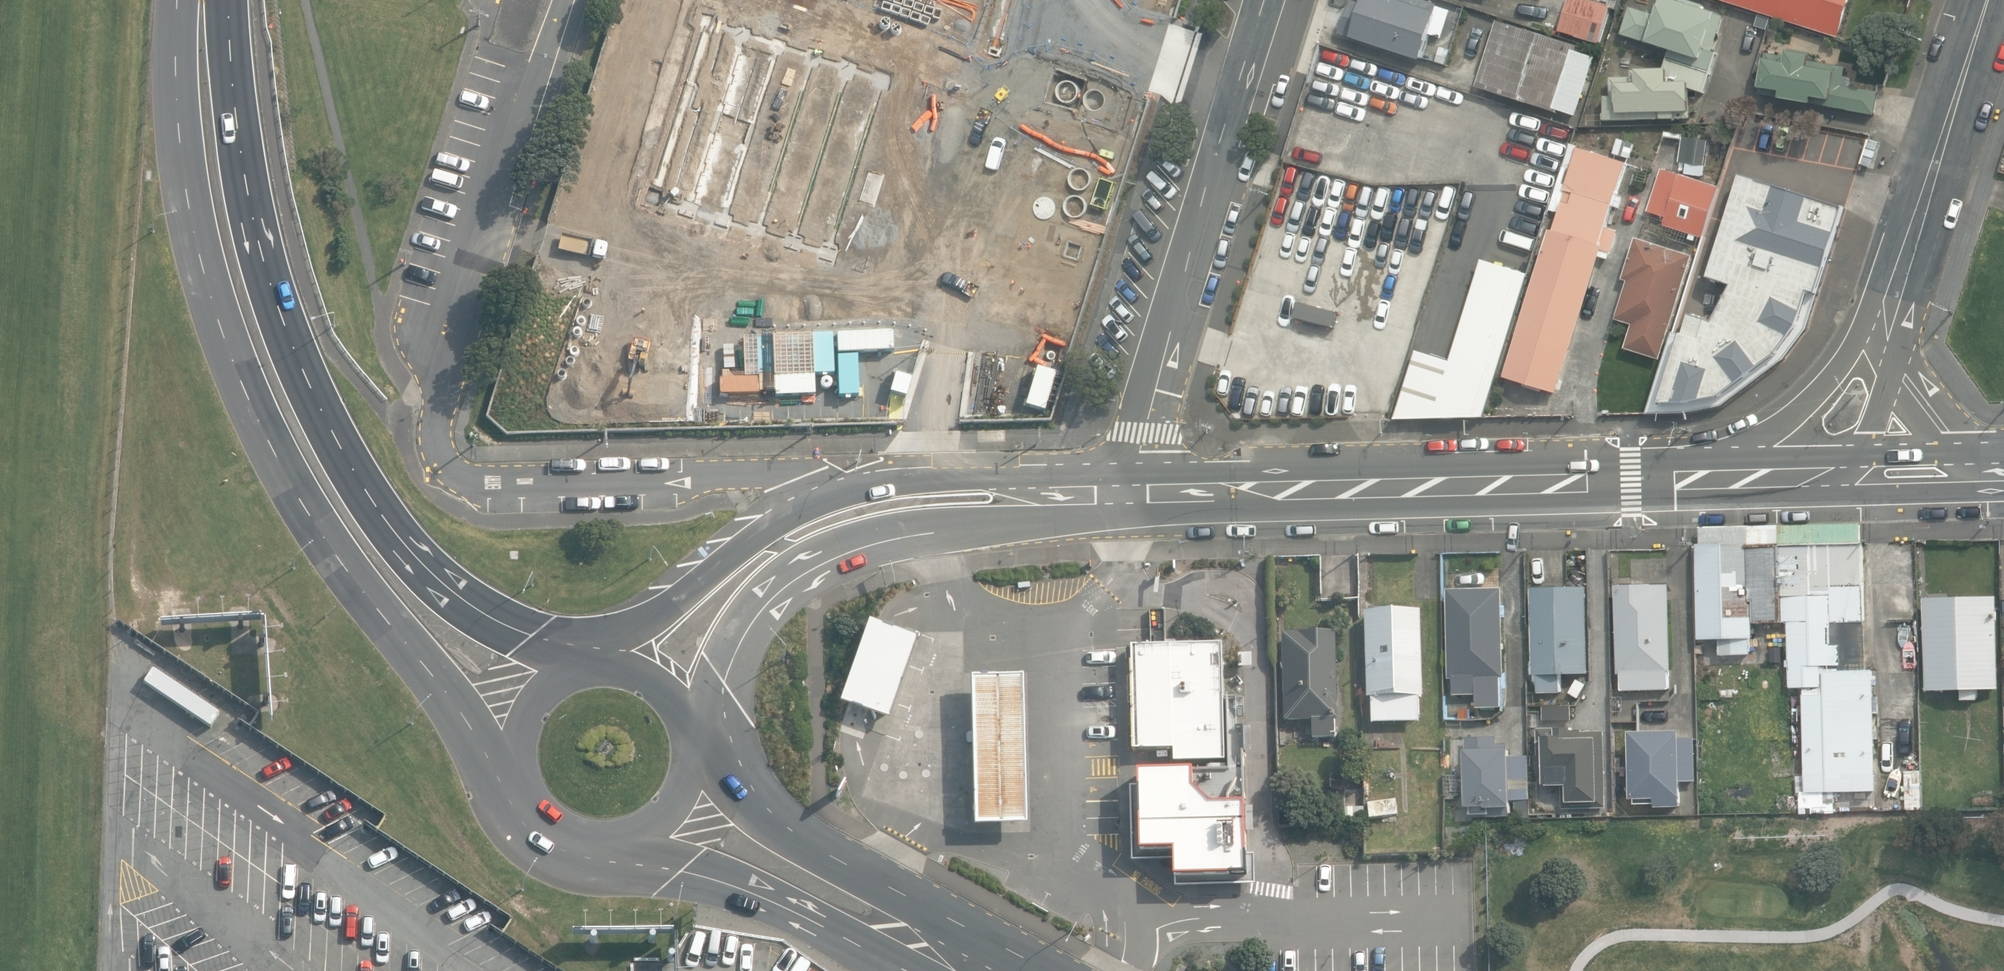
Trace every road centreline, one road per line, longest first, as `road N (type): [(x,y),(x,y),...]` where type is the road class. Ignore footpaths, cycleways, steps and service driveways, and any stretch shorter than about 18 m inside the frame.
road 1 (trunk): [(522,780),(325,536),(236,368),(190,208),(177,89),(178,0)]
road 2 (trunk): [(233,0),(240,114),(264,235),(295,350),(337,443),(392,526),(444,582),(585,666)]
road 3 (secondary): [(1125,490),(1688,475)]
road 4 (residential): [(1125,490),(1265,0)]
road 5 (secondary): [(1096,490),(1050,512),(859,546),(802,573),(755,616),(688,725)]
road 6 (residential): [(436,428),(448,322),(523,86),(543,59),(562,0)]
road 7 (residential): [(436,428),(439,454),(460,477),(487,482),(769,471),(844,491)]
road 8 (unclassified): [(691,737),(784,828),(1055,970)]
road 9 (residential): [(1688,475),(1762,438),(1811,399),(1857,347),(1929,224)]
road 10 (unclassified): [(919,970),(752,891),(592,837)]
road 11 (secondary): [(602,664),(777,520),(844,491)]
road 12 (secondary): [(844,491),(973,475),(1096,490)]
road 13 (residential): [(1929,224),(1991,0)]
road 14 (secondary): [(1688,475),(1856,468)]
road 15 (residential): [(1902,346),(1916,387),(1948,433),(2003,465)]
road 16 (trunk): [(691,737),(689,774),(671,807),(641,830),(592,837)]
road 17 (secondary): [(1856,468),(2003,465)]
road 18 (trunk): [(522,780),(518,744),(528,709),(552,682),(585,666)]
road 19 (residential): [(1902,346),(1856,468)]
road 20 (residential): [(1902,346),(1929,224)]

